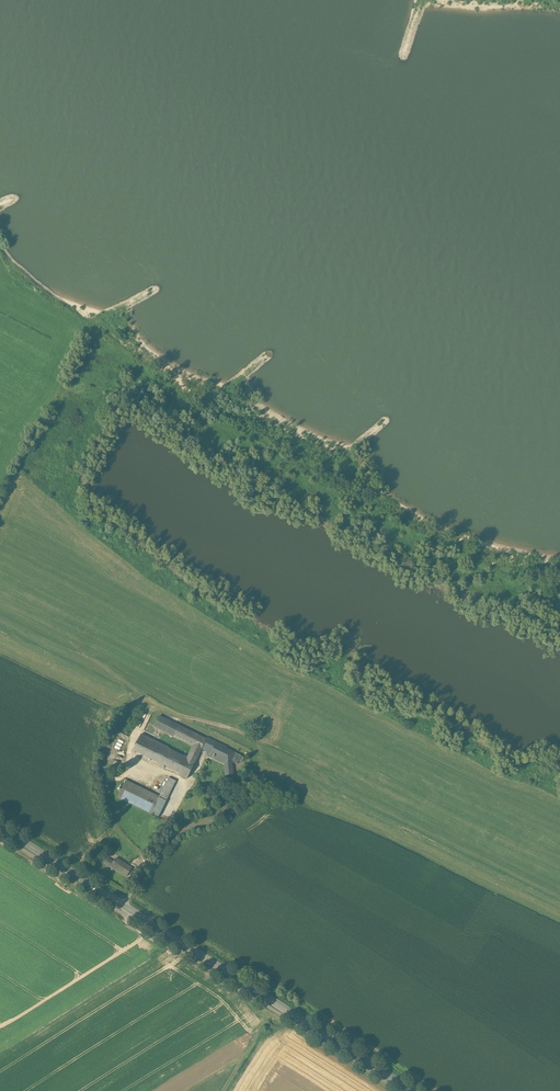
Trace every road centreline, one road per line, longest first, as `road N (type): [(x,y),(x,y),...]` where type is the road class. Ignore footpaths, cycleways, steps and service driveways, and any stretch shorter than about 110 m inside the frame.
road 1 (secondary): [(414,1090),(0,827)]
road 2 (track): [(318,768),(248,734),(139,705),(112,729),(102,781)]

